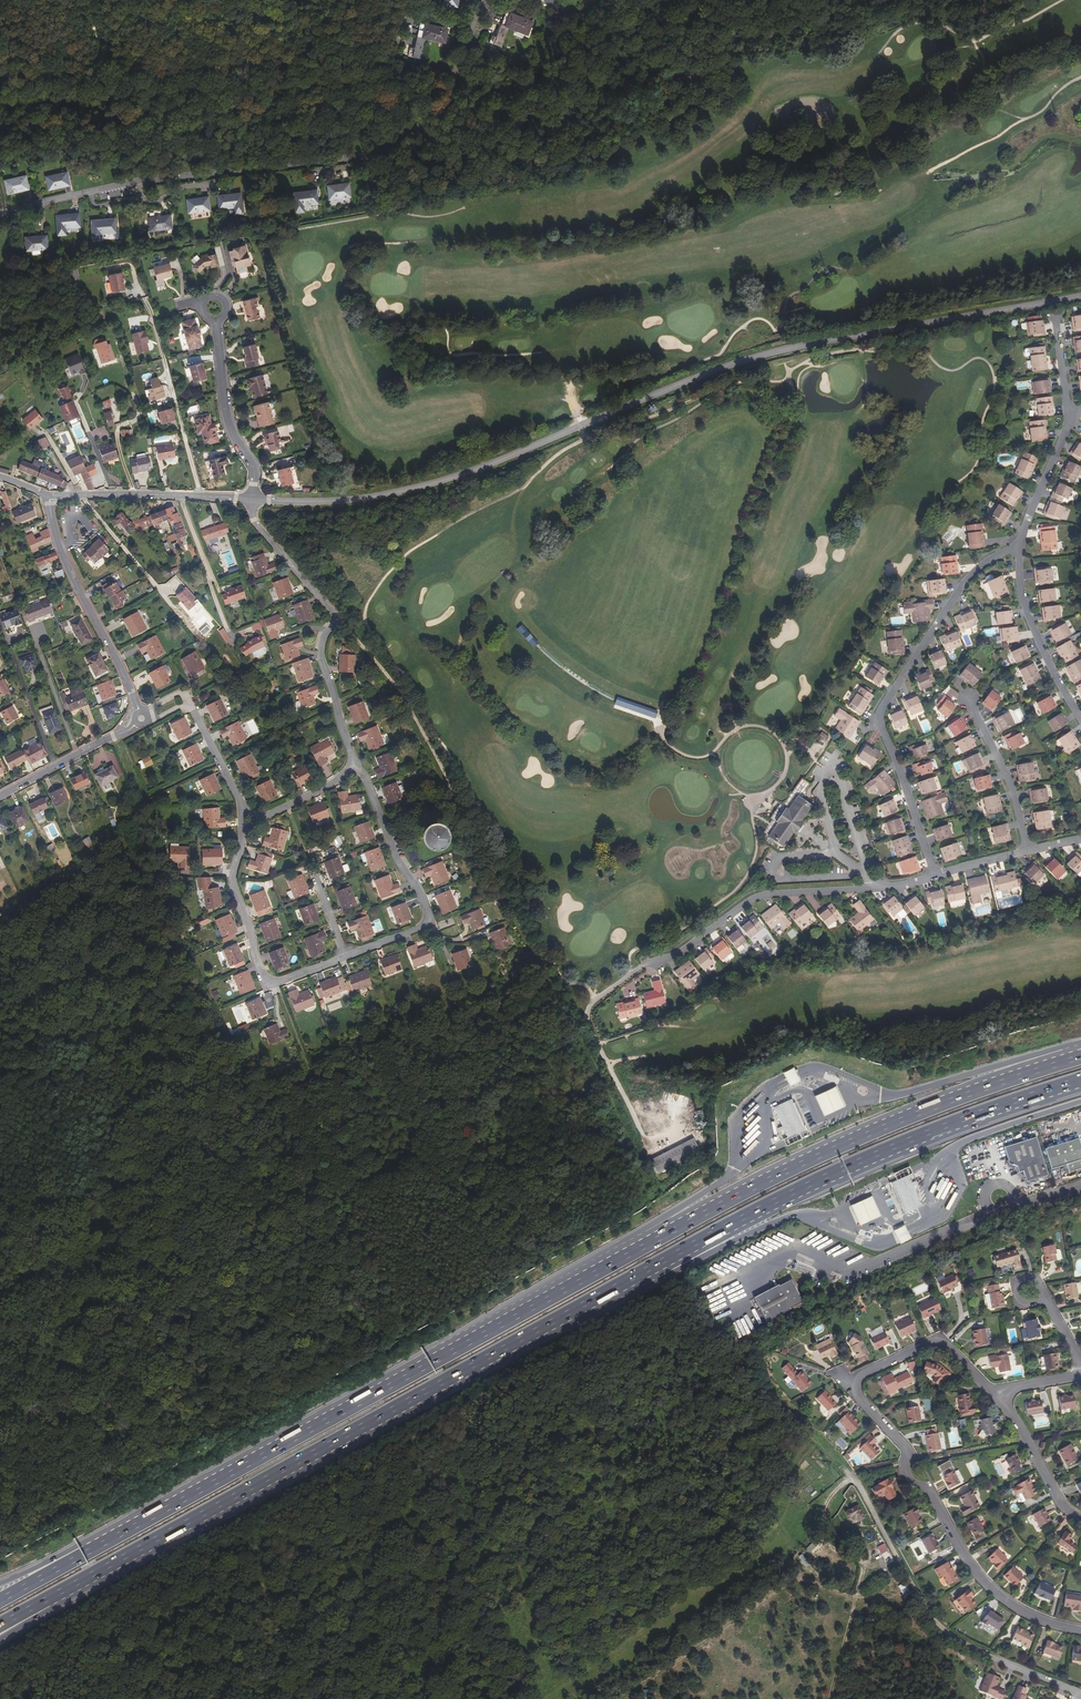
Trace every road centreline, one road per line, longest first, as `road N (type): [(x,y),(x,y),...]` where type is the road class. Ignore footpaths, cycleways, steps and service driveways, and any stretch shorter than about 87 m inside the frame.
road 1 (tertiary): [(1080,296),(799,346),(721,368),(429,485),(337,501),(251,500)]
road 2 (trunk): [(55,1597),(653,1269)]
road 3 (trunk): [(650,1240),(87,1550)]
road 4 (track): [(643,1177),(443,766),(390,677),(339,619)]
road 5 (residential): [(0,217),(151,179),(382,153),(445,103),(483,0)]
road 6 (residential): [(1080,1629),(1045,1623),(979,1578),(926,1488),(905,1474),(903,1447),(856,1387),(862,1375),(937,1343),(1000,1392)]
road 7 (unclassified): [(751,1350),(765,1382),(851,1474),(935,1627),(1077,1693)]
road 8 (trunk): [(653,1269),(911,1142),(1080,1082)]
road 9 (trunk): [(1070,1058),(902,1117),(650,1240)]
road 10 (residential): [(932,876),(879,711),(963,583),(1018,548)]
road 11 (residential): [(251,500),(253,520),(339,619),(321,638),(320,653),(355,766)]
road 12 (residential): [(932,876),(897,887),(755,897),(654,963)]
road 13 (residential): [(51,496),(63,557),(135,717)]
road 14 (residential): [(251,500),(255,471),(225,402),(217,321)]
road 15 (residential): [(1080,719),(1028,619),(1018,548)]
road 16 (trunk): [(1070,1058),(1031,1055),(892,1096)]
road 17 (residential): [(355,766),(419,888),(428,922)]
road 18 (residential): [(249,825),(233,880),(255,954),(277,983)]
road 19 (residential): [(1024,850),(1008,785),(967,701)]
road 20 (trunk): [(653,1269),(684,1266),(798,1215)]
road 21 (residential): [(135,717),(0,795)]
road 22 (residential): [(1080,1518),(1066,1509),(1000,1392)]
road 23 (trunk): [(940,1156),(1080,1101)]
road 24 (residential): [(202,497),(164,358)]
road 25 (residential): [(180,496),(226,626)]
road 26 (residential): [(1018,548),(1069,420)]
road 27 (residential): [(188,705),(249,825)]
road 28 (tertiary): [(180,496),(51,496)]
road 29 (trunk): [(743,1163),(663,1219),(650,1240)]
road 30 (residential): [(249,825),(355,766)]

